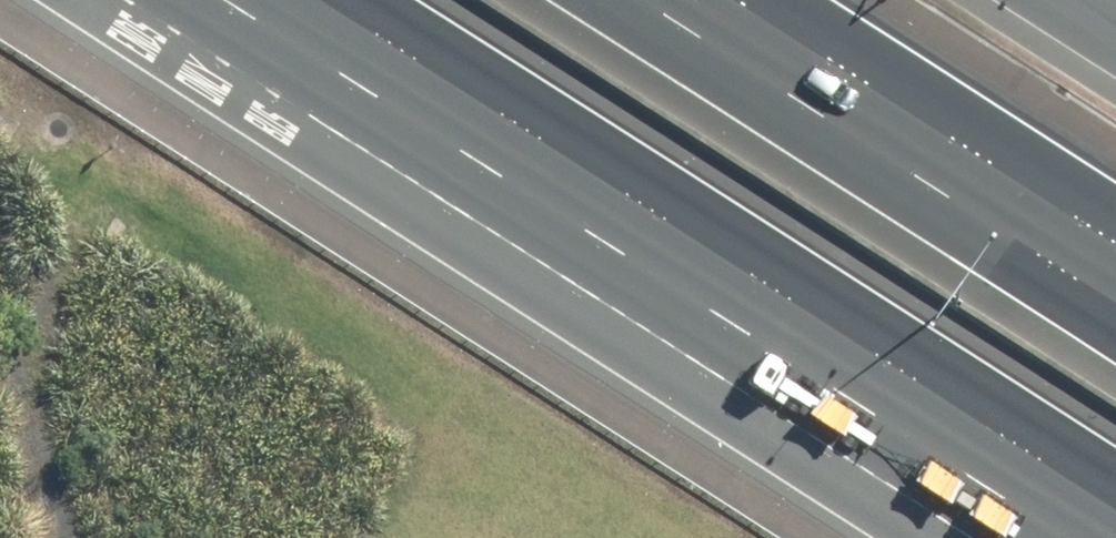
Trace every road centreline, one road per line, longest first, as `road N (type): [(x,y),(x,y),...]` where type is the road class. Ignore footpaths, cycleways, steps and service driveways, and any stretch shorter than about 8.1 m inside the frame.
road 1 (motorway): [(1115,515),(307,0)]
road 2 (motorway): [(644,0),(1115,302)]
road 3 (track): [(67,537),(35,447),(27,366),(76,233)]

